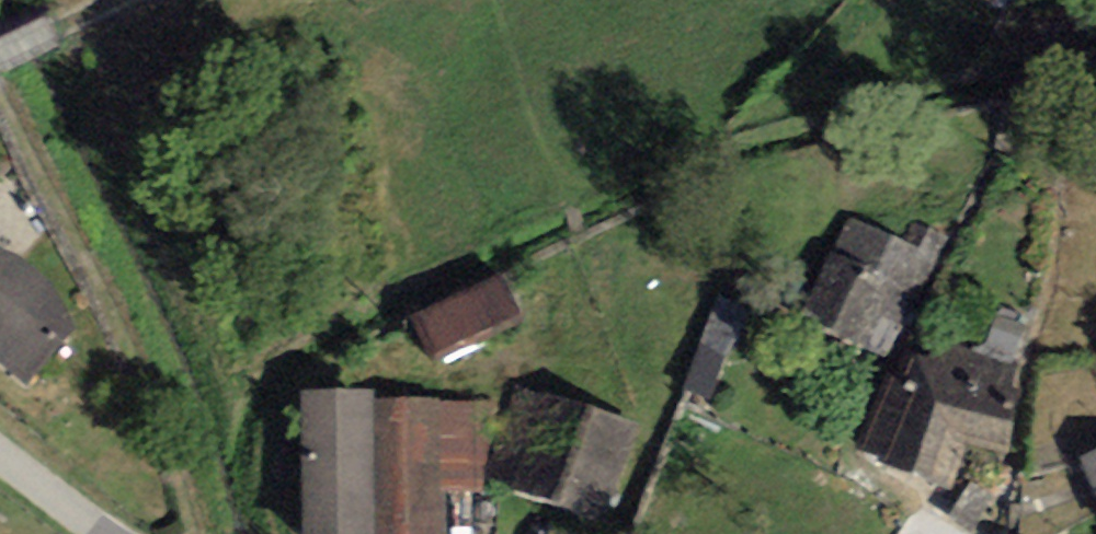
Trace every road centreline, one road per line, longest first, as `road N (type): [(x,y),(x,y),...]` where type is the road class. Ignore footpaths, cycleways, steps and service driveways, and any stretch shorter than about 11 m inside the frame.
road 1 (track): [(0,53),(124,0)]
road 2 (residential): [(0,454),(105,533)]

